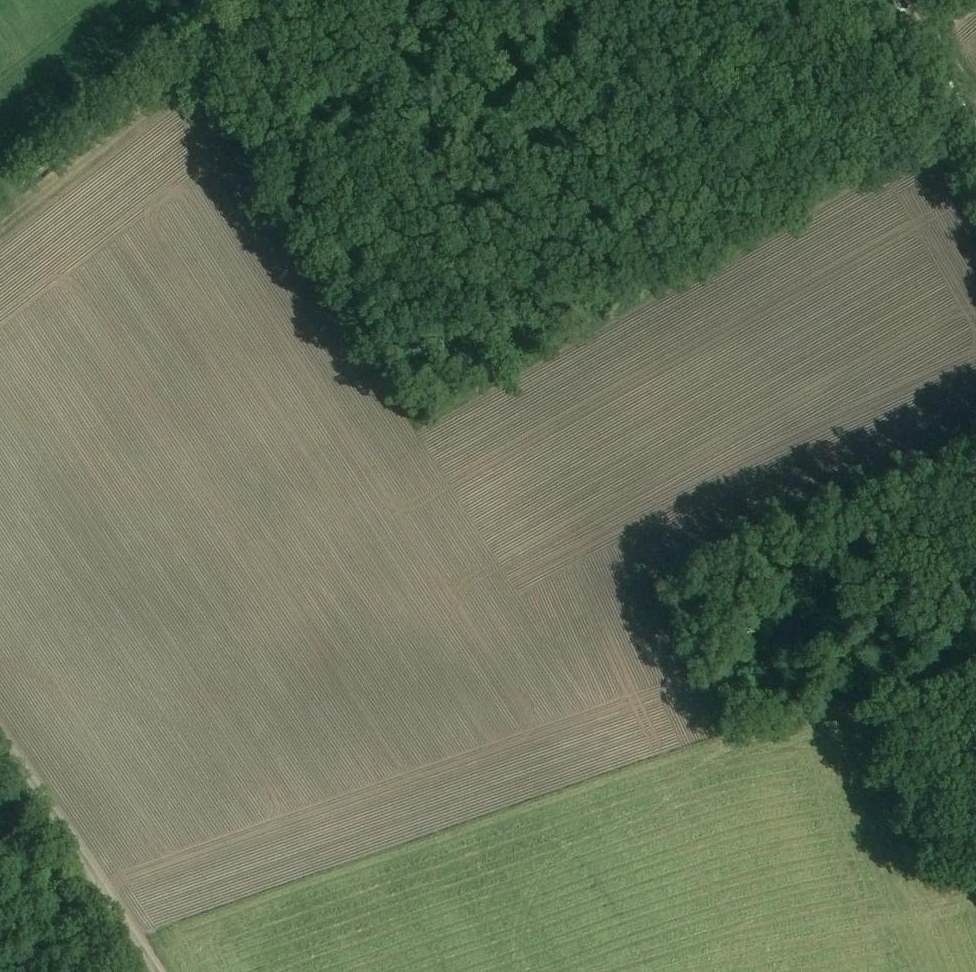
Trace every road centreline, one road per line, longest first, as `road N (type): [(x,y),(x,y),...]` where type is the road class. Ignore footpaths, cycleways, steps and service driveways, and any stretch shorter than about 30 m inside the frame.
road 1 (track): [(0,227),(290,0)]
road 2 (track): [(0,764),(131,971)]

